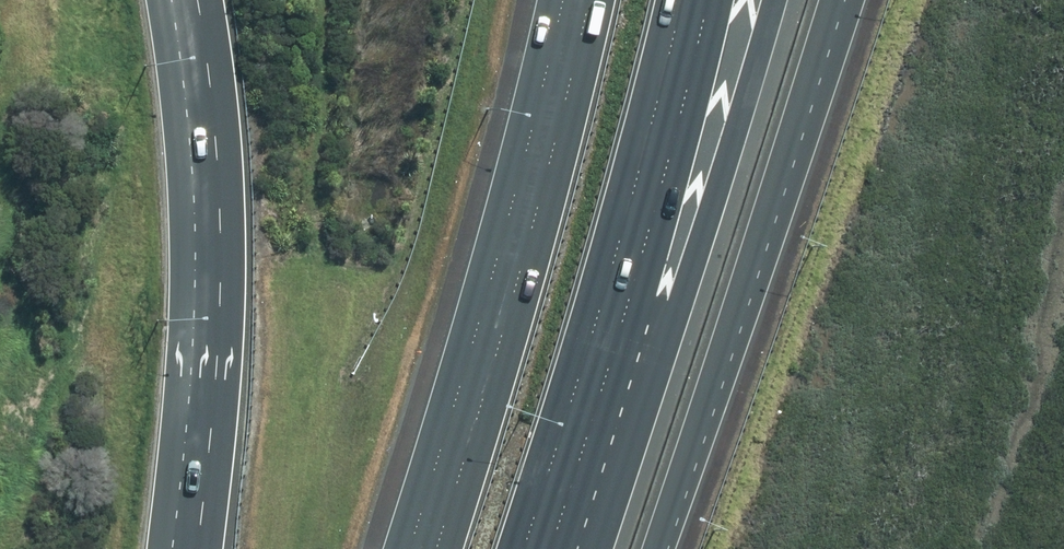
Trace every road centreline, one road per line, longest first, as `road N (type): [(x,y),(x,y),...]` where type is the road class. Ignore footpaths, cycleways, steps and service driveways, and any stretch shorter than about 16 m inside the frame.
road 1 (motorway): [(772,0),(680,301),(556,548)]
road 2 (motorway): [(681,0),(522,548)]
road 3 (motorway): [(436,548),(529,243),(588,0)]
road 4 (motorway): [(195,548),(219,332),(213,153),(196,0)]

